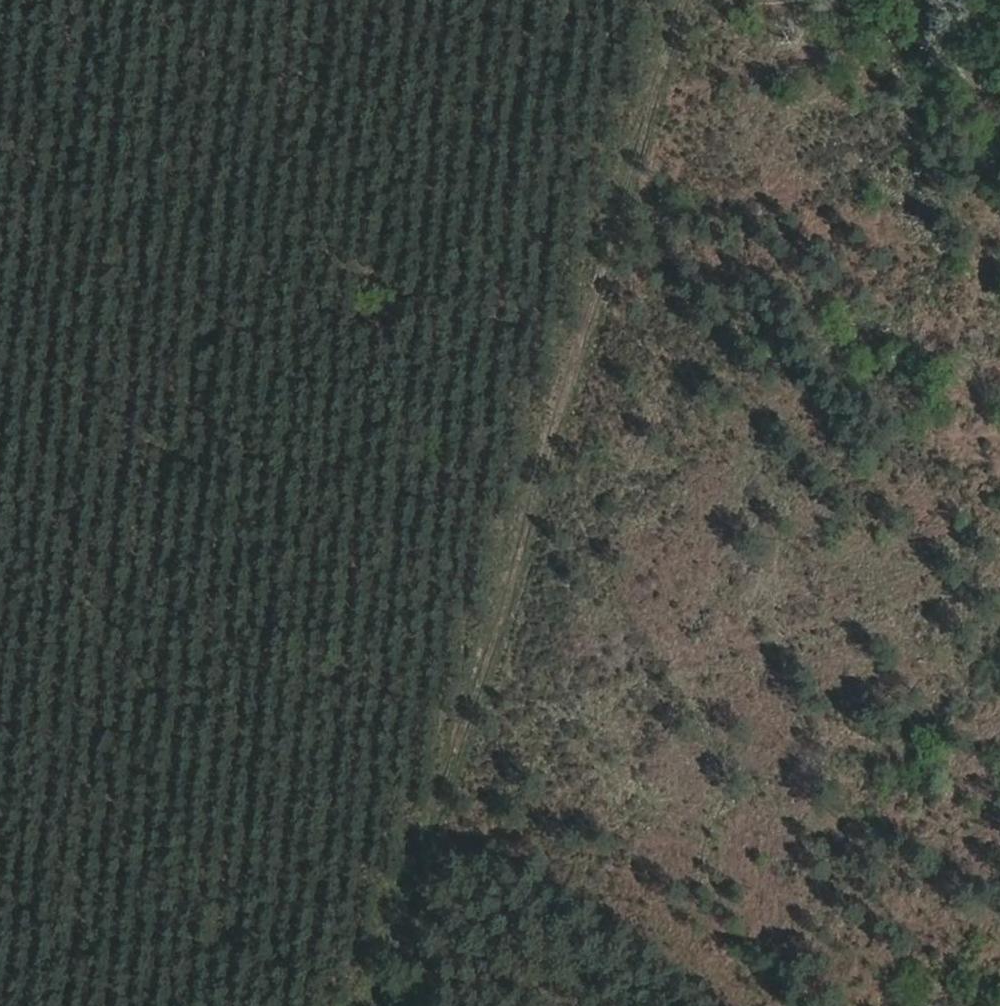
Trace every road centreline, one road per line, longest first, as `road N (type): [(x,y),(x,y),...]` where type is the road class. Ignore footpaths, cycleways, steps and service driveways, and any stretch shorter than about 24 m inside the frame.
road 1 (track): [(662,0),(635,74),(491,590),(337,1005)]

